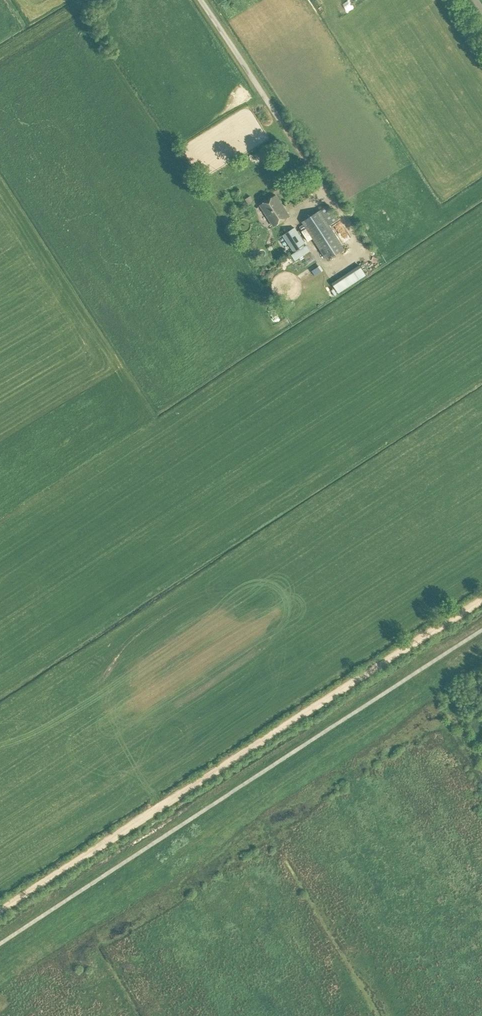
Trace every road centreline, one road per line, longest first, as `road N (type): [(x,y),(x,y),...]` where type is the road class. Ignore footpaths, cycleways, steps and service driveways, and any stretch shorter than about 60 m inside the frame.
road 1 (track): [(481,600),(0,911)]
road 2 (track): [(199,0),(363,247)]

